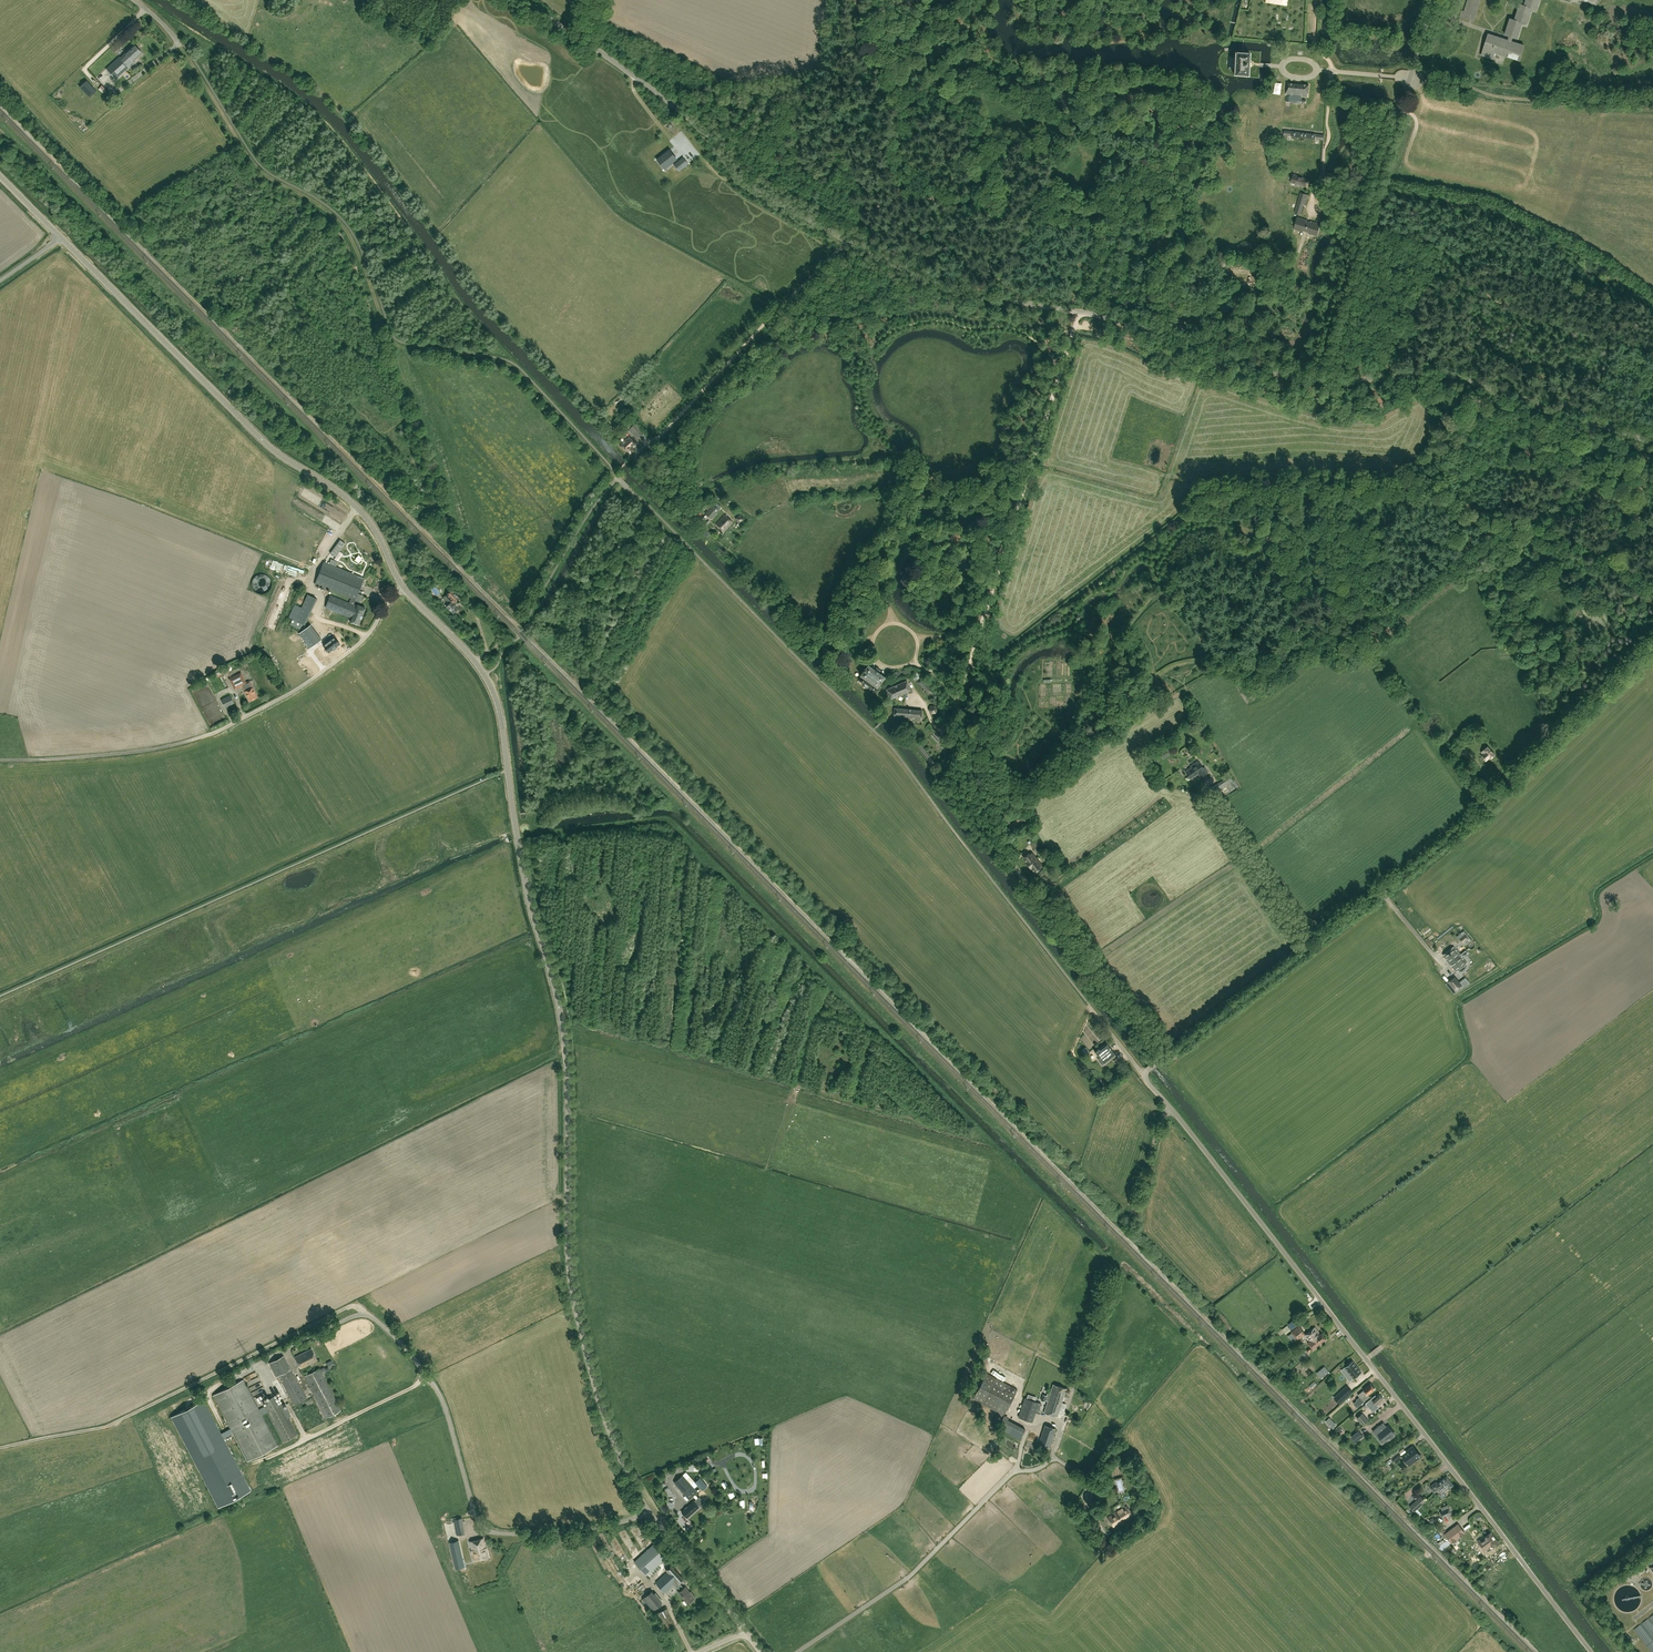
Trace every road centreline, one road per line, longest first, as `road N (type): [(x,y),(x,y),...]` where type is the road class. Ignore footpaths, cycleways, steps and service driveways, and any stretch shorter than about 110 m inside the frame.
road 1 (tertiary): [(746,1632),(648,1512),(597,1390),(570,1267),(564,1031),(527,889),(496,697),(470,655),(401,585),(359,509),(265,443),(0,176)]
road 2 (tertiary): [(1315,383),(1093,314),(929,282),(753,187),(683,113),(523,0)]
road 3 (unclassified): [(1591,1651),(1145,1075)]
road 4 (unclassified): [(1145,1075),(1442,844),(1652,645)]
road 5 (track): [(1163,1058),(1145,1021),(1104,987),(1062,920),(1020,876),(978,805),(959,707),(969,667)]
road 6 (unclassified): [(1315,383),(1435,0)]
road 7 (tertiary): [(1652,442),(1449,375),(1315,383)]
road 8 (track): [(846,240),(630,460)]
road 9 (track): [(1410,79),(1513,99),(1652,109)]
road 10 (track): [(253,1464),(428,1377)]
road 11 (track): [(1023,490),(1080,311)]
road 12 (track): [(969,667),(1023,490)]

